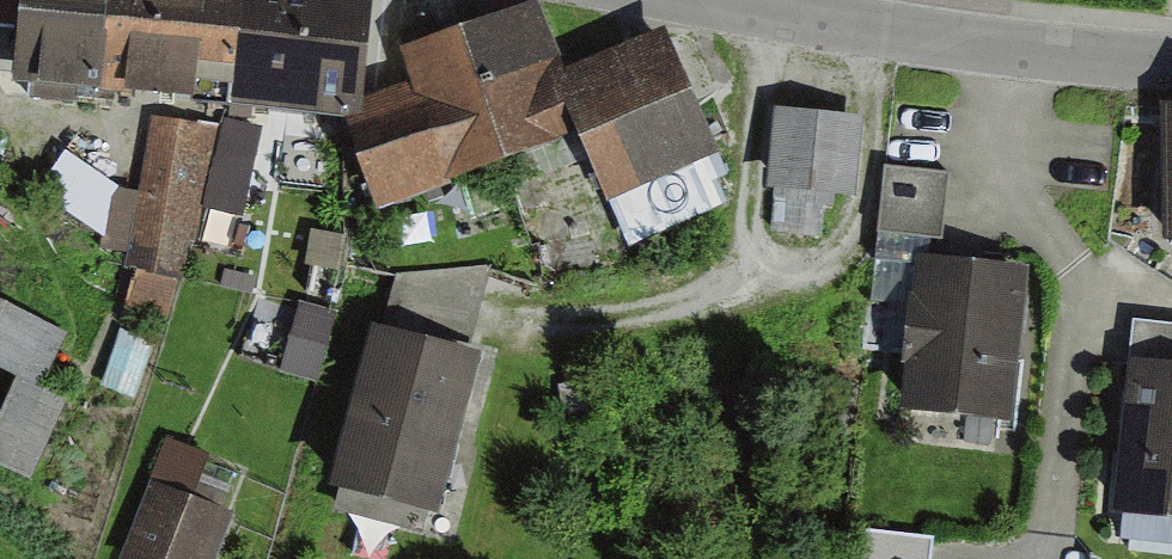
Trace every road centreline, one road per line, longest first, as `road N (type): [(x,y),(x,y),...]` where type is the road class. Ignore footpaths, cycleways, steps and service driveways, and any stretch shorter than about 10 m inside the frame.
road 1 (tertiary): [(724,0),(1171,60)]

